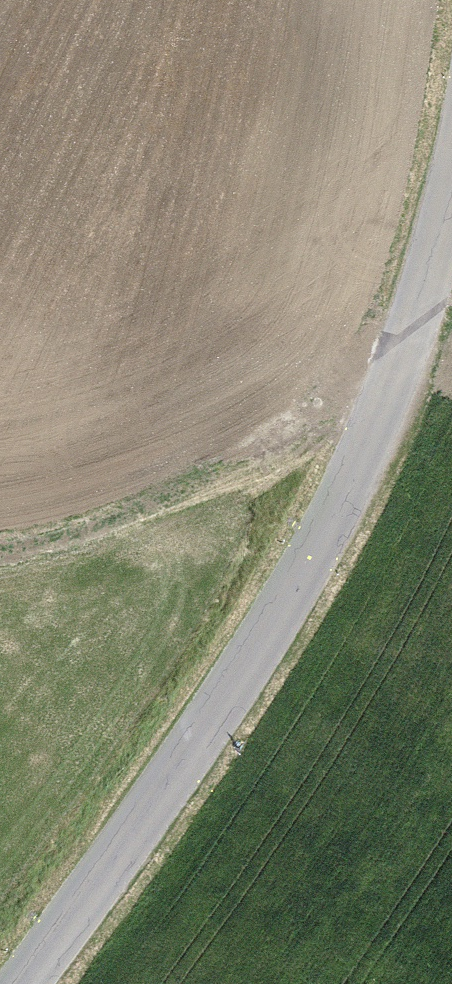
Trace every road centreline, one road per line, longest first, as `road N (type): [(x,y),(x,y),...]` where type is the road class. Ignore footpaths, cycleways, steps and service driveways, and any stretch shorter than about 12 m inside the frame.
road 1 (tertiary): [(451,187),(404,354),(333,519),(235,687),(29,983)]
road 2 (track): [(0,547),(249,474),(386,405)]

